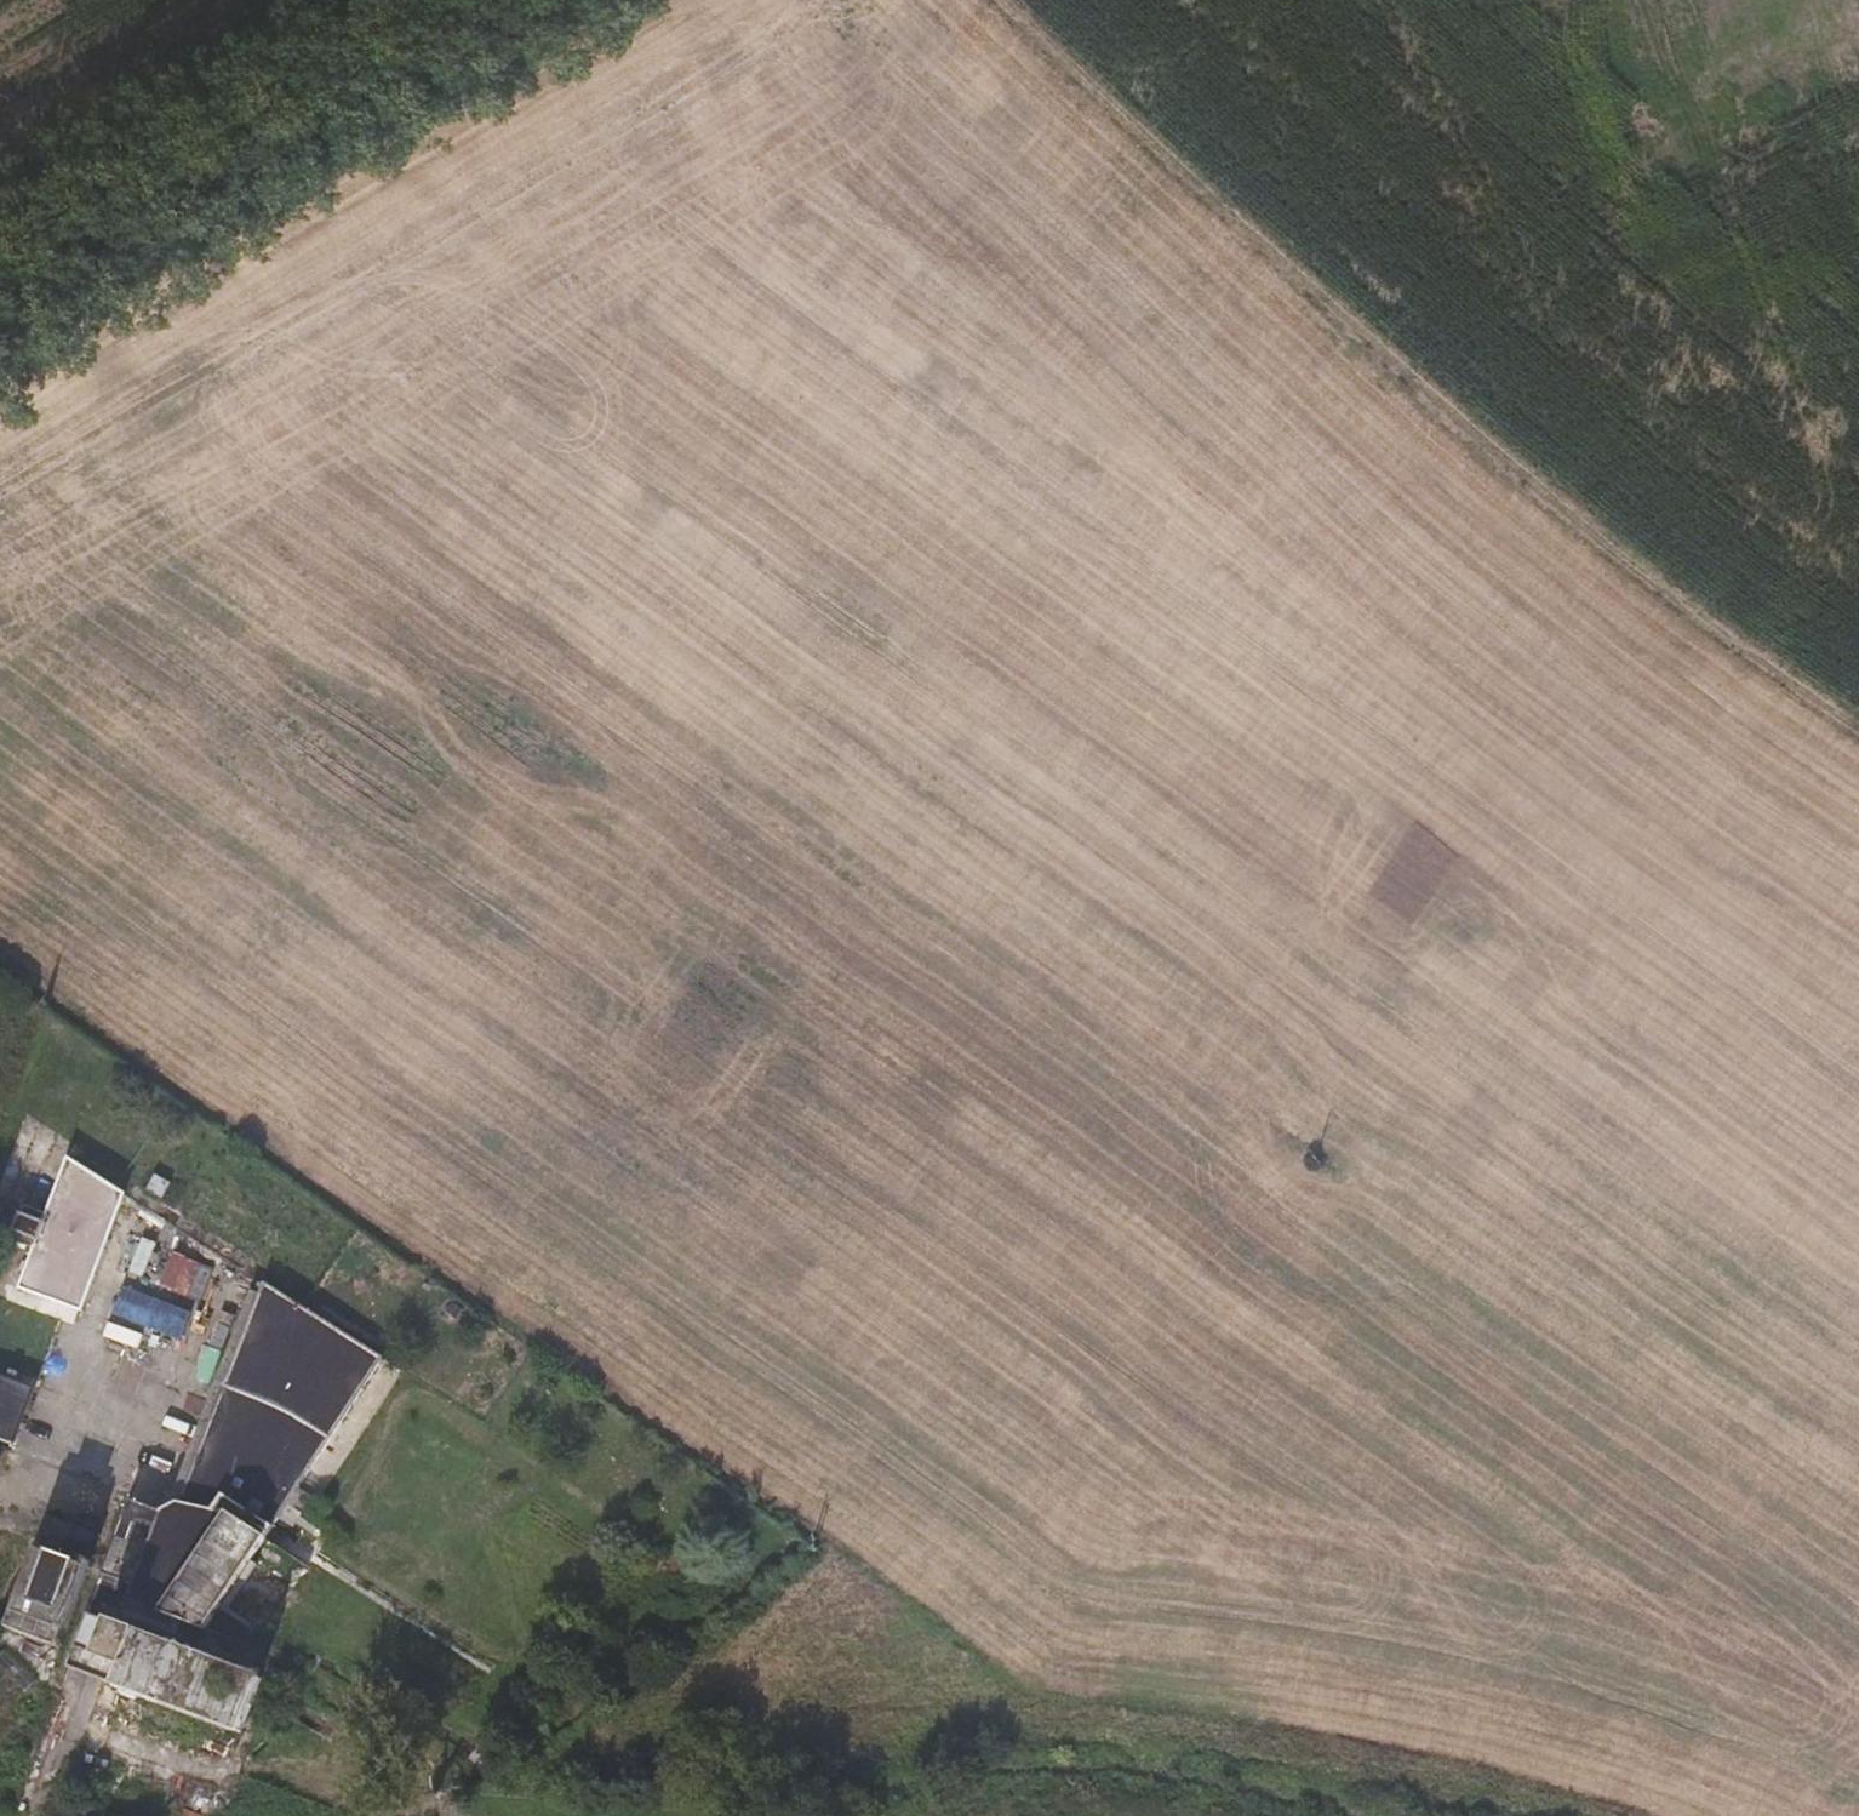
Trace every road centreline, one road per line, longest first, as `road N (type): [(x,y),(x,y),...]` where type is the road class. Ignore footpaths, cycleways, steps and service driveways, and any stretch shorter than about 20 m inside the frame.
road 1 (track): [(0,302),(512,0)]

